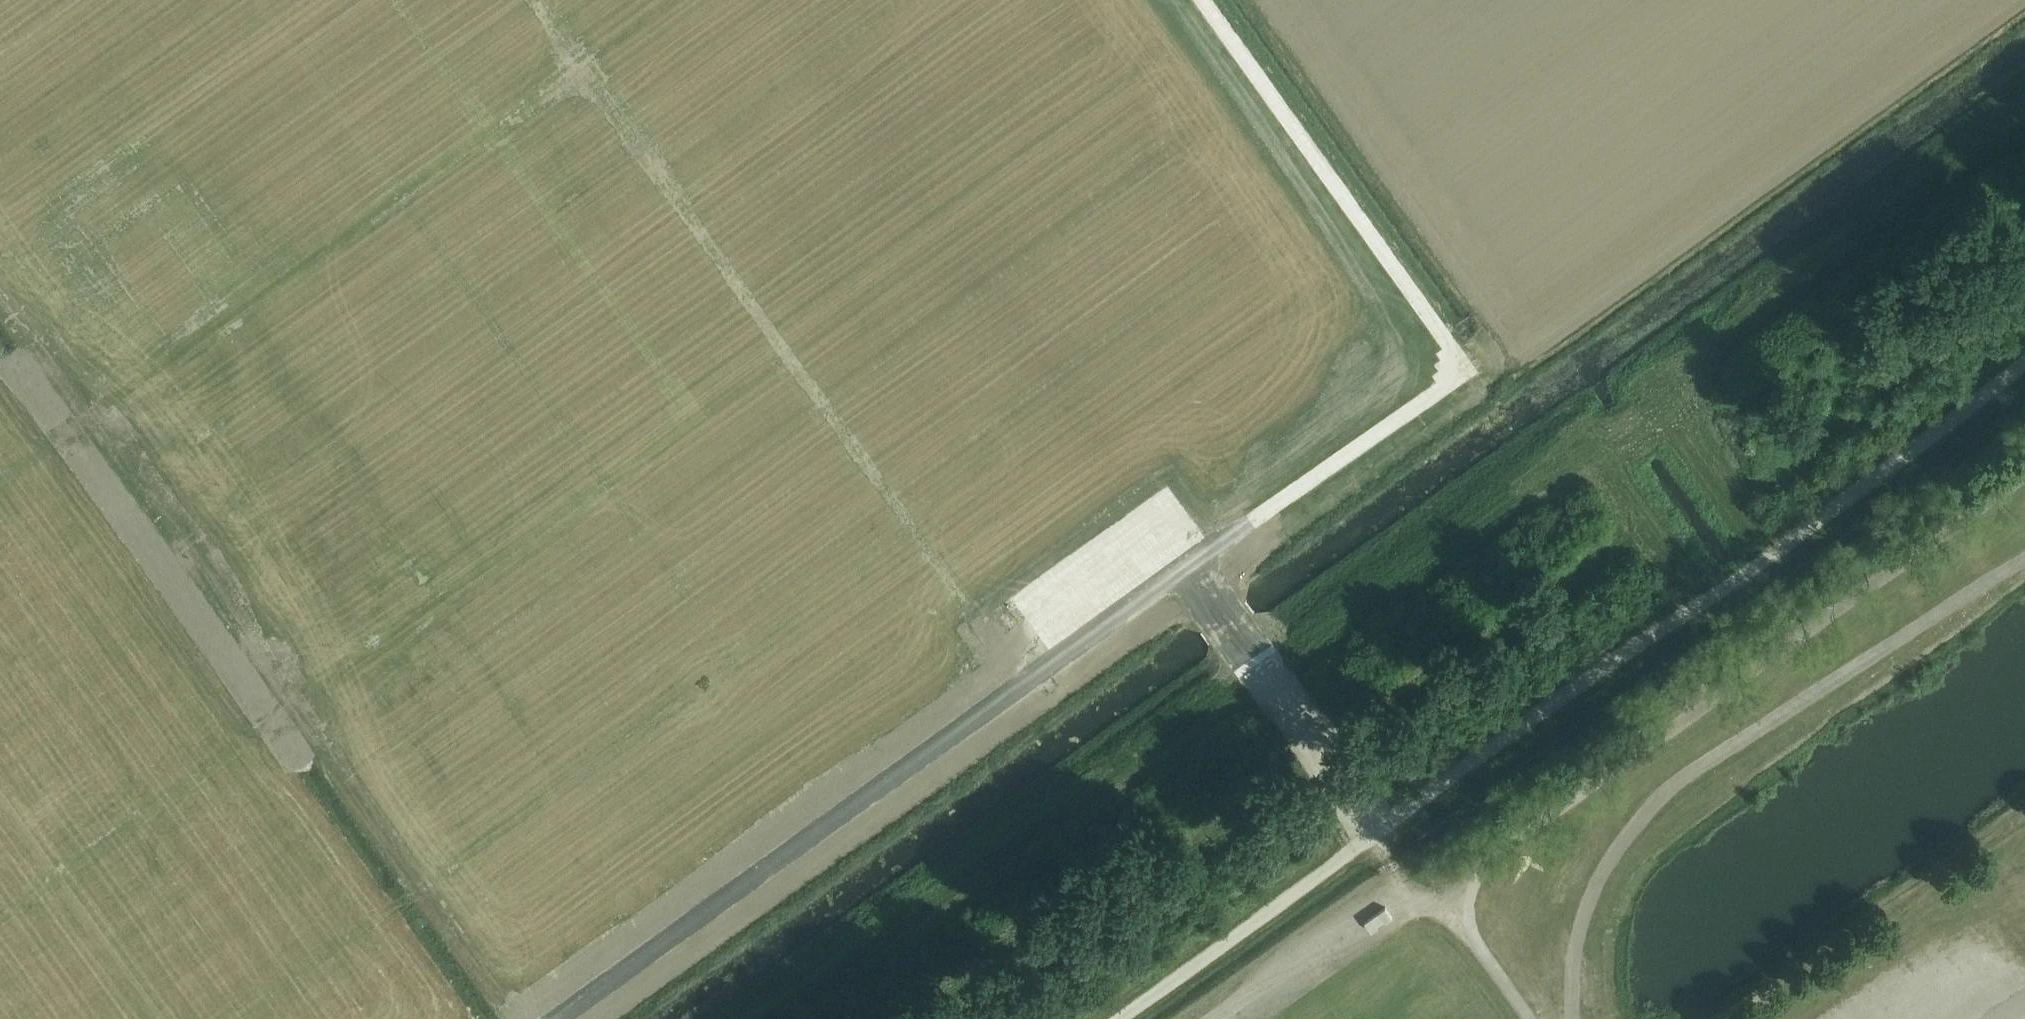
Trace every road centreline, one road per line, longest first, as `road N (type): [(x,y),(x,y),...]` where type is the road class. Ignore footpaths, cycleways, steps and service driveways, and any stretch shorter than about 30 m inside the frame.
road 1 (track): [(1120,1018),(2024,368)]
road 2 (track): [(1574,1018),(1573,964),(1601,864),(1677,782),(2024,556)]

